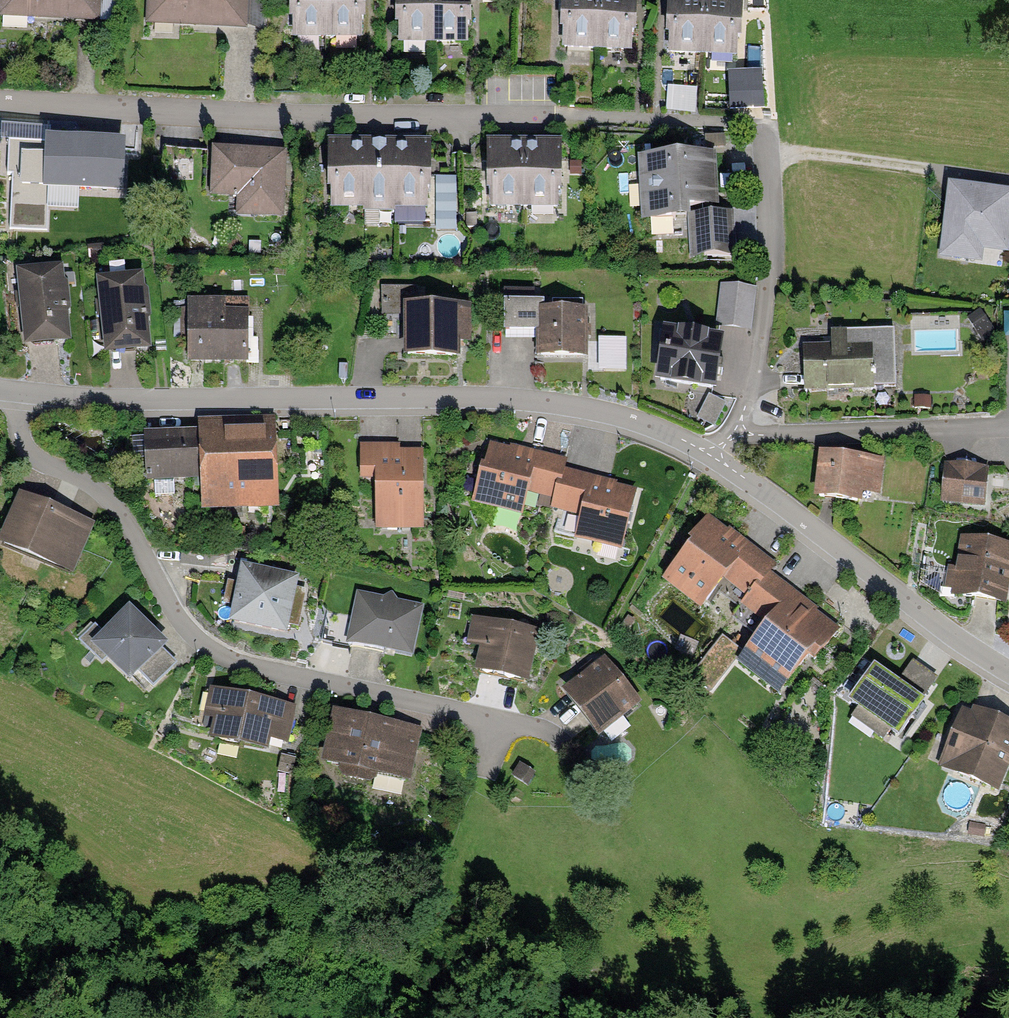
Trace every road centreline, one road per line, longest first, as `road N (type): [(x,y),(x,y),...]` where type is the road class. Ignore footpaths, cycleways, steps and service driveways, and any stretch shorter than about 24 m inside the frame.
road 1 (residential): [(21,393),(96,400),(543,401),(638,421),(715,452)]
road 2 (residential): [(21,393),(25,444),(108,500),(178,619),(210,648),(548,733)]
road 3 (residential): [(0,101),(300,119),(554,119)]
road 4 (residential): [(715,452),(1008,673)]
road 5 (residential): [(715,452),(740,432),(767,300),(769,151),(750,124)]

